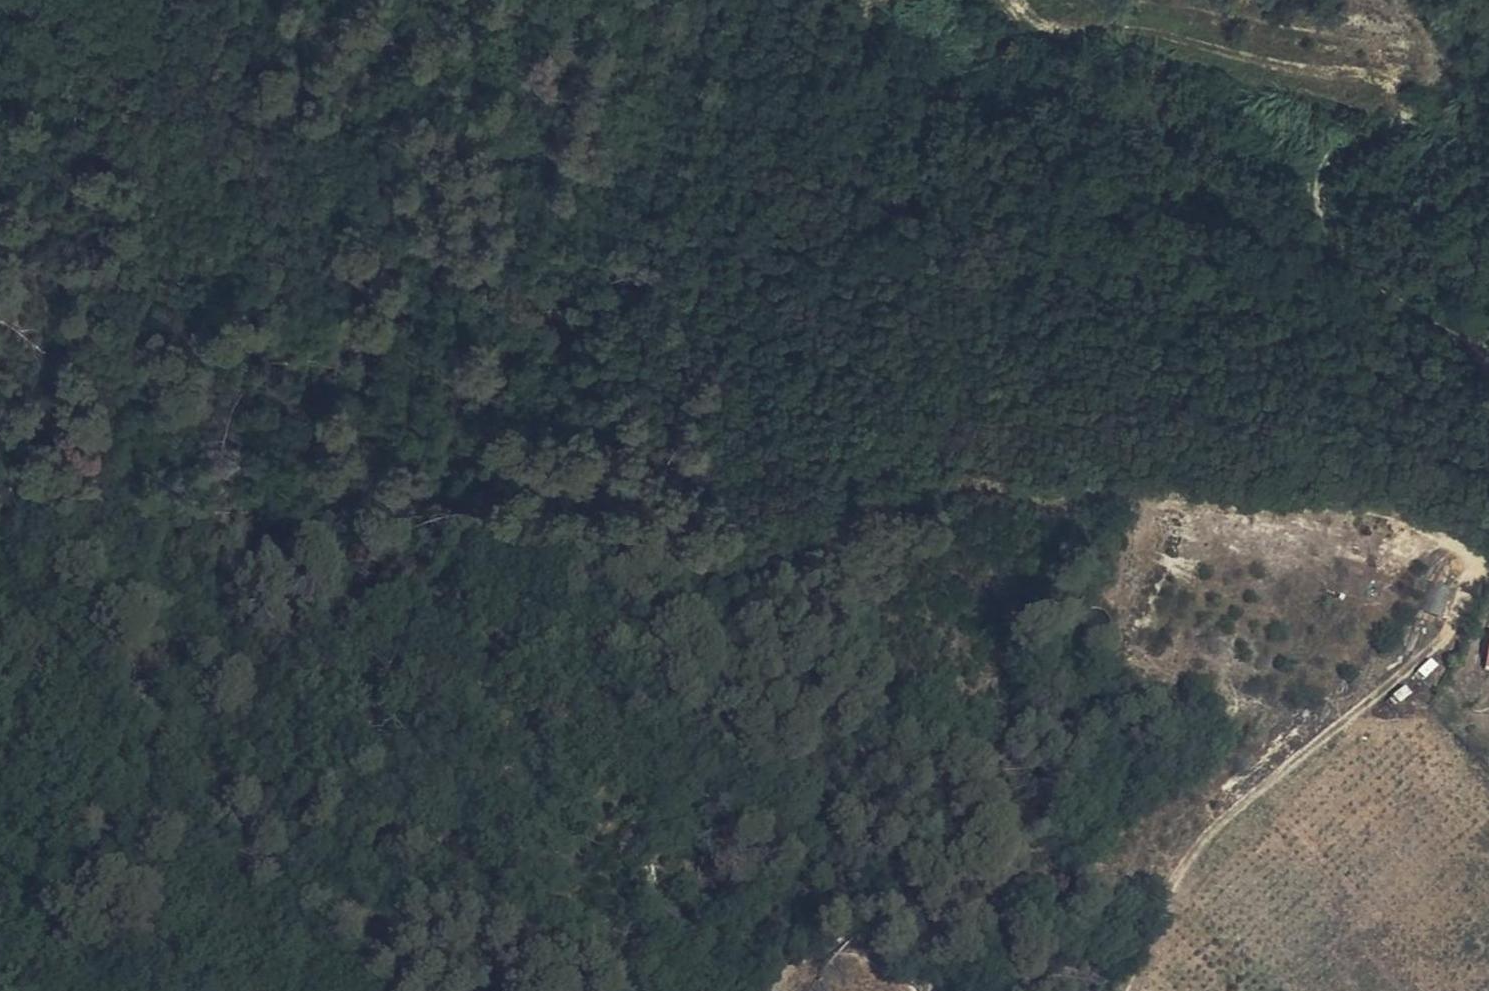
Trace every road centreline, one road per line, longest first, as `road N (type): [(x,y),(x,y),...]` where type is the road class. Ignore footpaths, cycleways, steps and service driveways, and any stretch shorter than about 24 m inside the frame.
road 1 (track): [(1213,20),(1296,43),(1373,76),(1387,98),(1385,124),(1320,176),(1348,247),(1438,317),(1488,374)]

